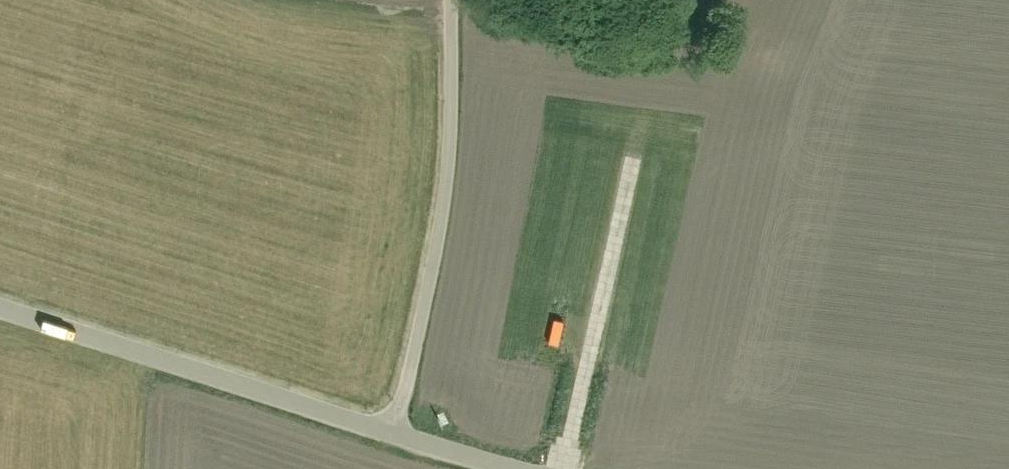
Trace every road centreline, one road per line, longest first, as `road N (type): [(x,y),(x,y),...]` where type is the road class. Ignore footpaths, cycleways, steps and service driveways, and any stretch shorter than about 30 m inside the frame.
road 1 (unclassified): [(392,434),(445,223),(451,0)]
road 2 (unclassified): [(392,434),(0,310)]
road 3 (unclassified): [(392,434),(516,468)]

